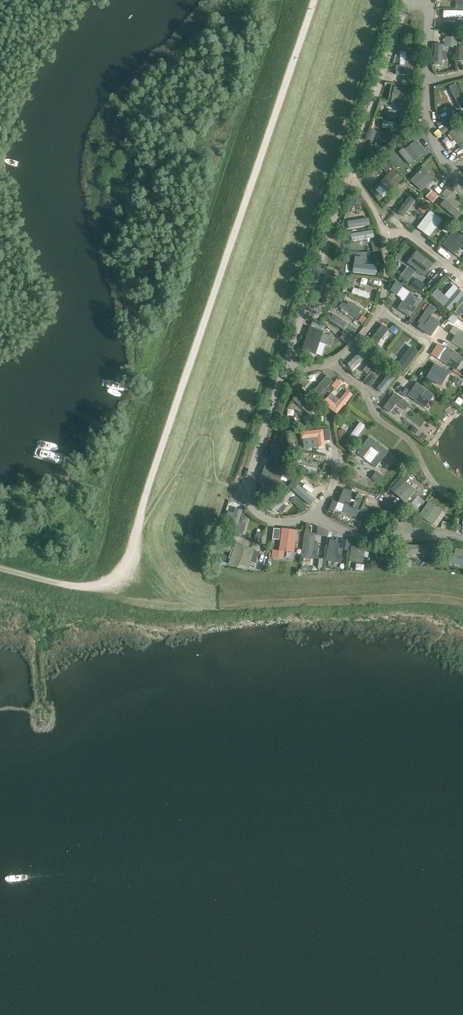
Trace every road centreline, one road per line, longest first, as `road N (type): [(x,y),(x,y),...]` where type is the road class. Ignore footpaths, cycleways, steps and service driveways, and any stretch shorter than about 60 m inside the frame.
road 1 (track): [(0,568),(87,588),(108,584),(125,565),(315,0)]

